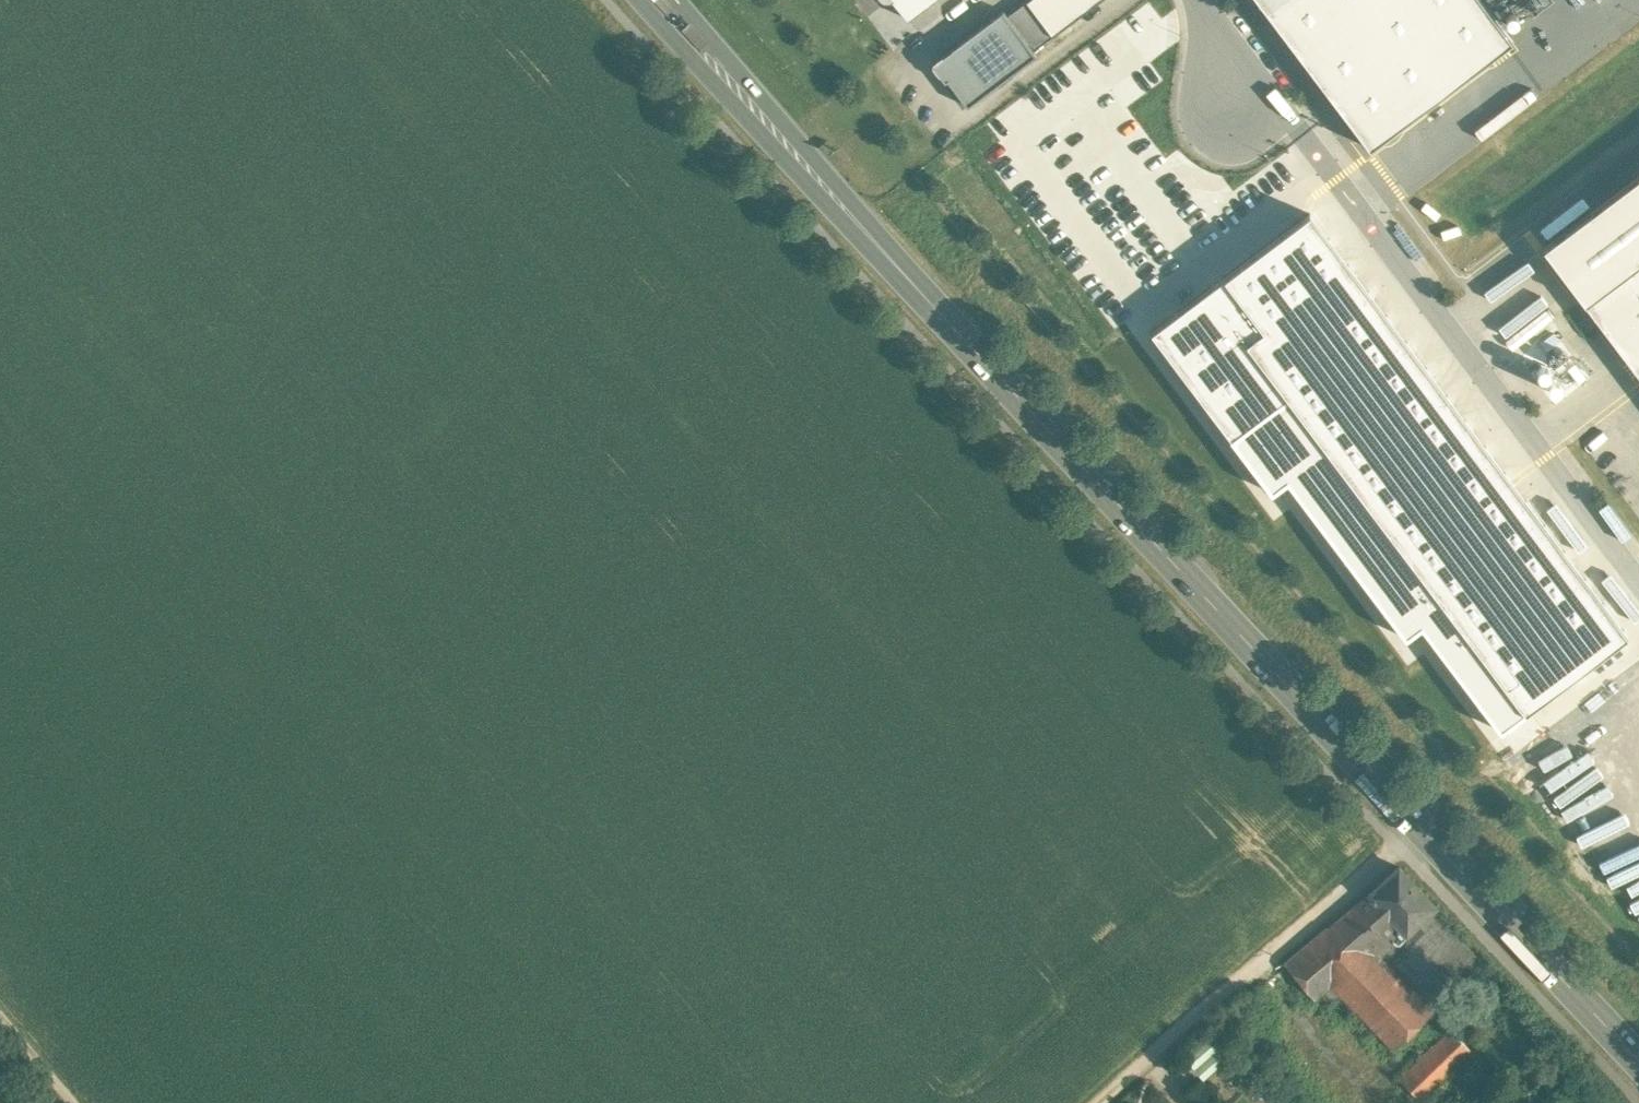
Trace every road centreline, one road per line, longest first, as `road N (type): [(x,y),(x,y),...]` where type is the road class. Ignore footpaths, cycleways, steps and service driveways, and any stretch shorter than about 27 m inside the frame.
road 1 (primary): [(652,0),(892,272),(1638,1071)]
road 2 (unclassified): [(1196,0),(1638,586)]

